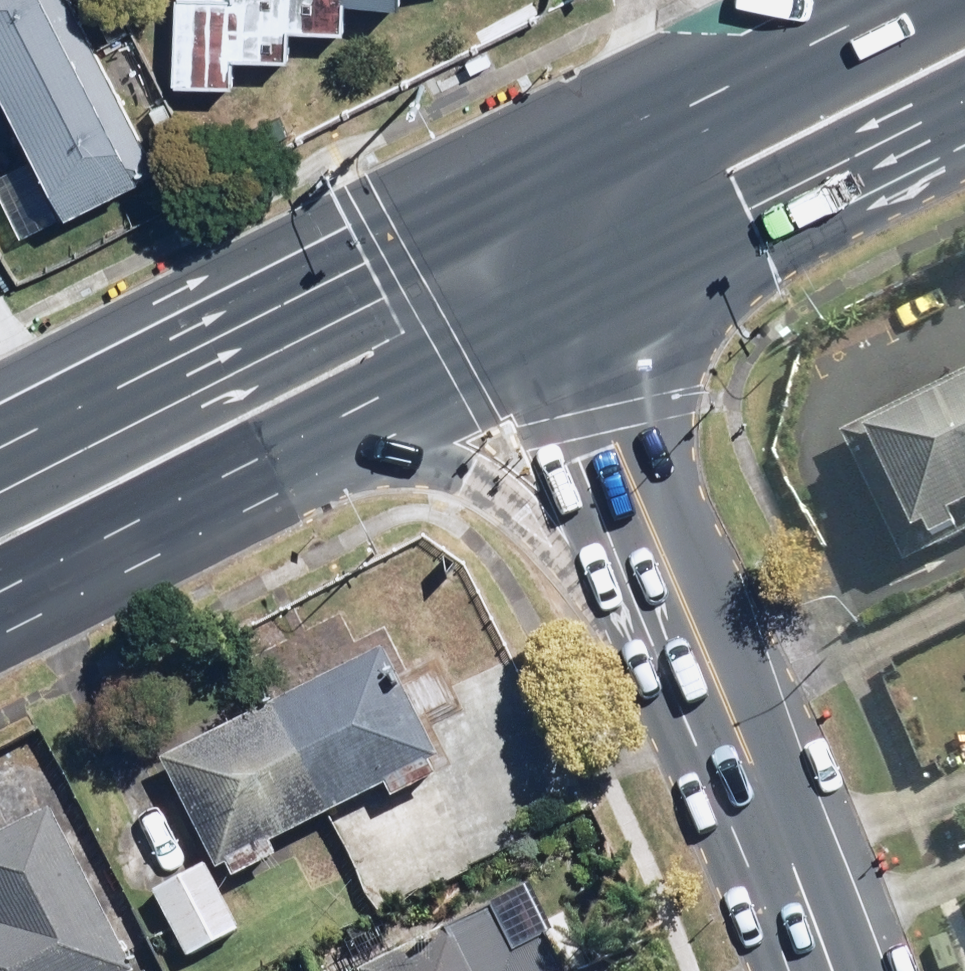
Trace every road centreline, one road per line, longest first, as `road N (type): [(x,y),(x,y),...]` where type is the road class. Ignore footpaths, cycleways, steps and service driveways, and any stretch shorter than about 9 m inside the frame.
road 1 (primary): [(0,429),(501,180)]
road 2 (primary): [(698,647),(508,487),(454,469),(372,458),(278,457)]
road 3 (primary): [(964,116),(563,319)]
road 4 (primary): [(501,180),(855,0)]
road 5 (secondary): [(563,319),(698,647)]
road 6 (secondary): [(698,647),(829,970)]
road 7 (primary): [(563,319),(278,457)]
road 8 (primary): [(278,457),(0,594)]
road 9 (secondary): [(501,180),(563,319)]

